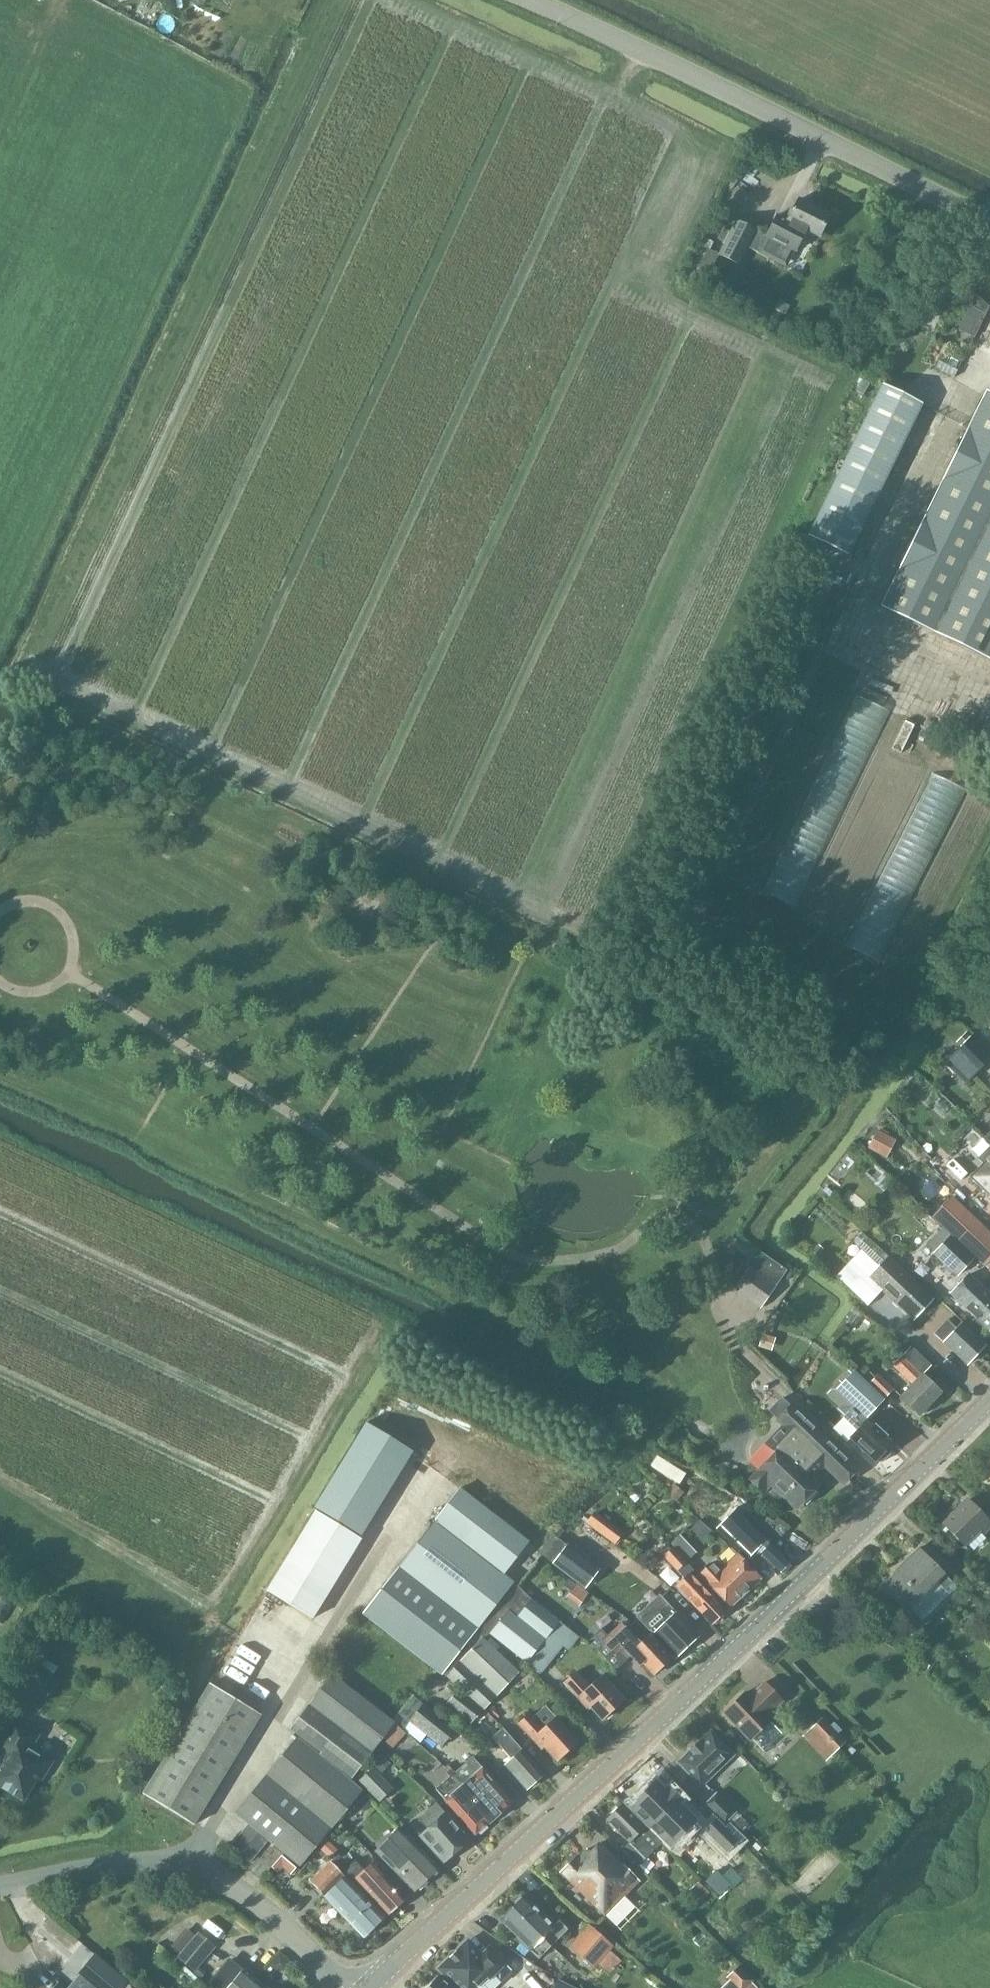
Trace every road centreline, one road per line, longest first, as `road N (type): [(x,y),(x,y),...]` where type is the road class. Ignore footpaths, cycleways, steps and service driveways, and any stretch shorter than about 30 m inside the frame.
road 1 (tertiary): [(373,1987),(757,1638),(989,1405)]
road 2 (unclassified): [(989,221),(530,0)]
road 3 (unclassified): [(191,1864),(426,1477)]
road 4 (unclassified): [(347,1987),(238,1889),(191,1864)]
road 5 (unclassified): [(191,1864),(144,1863),(0,1887)]

